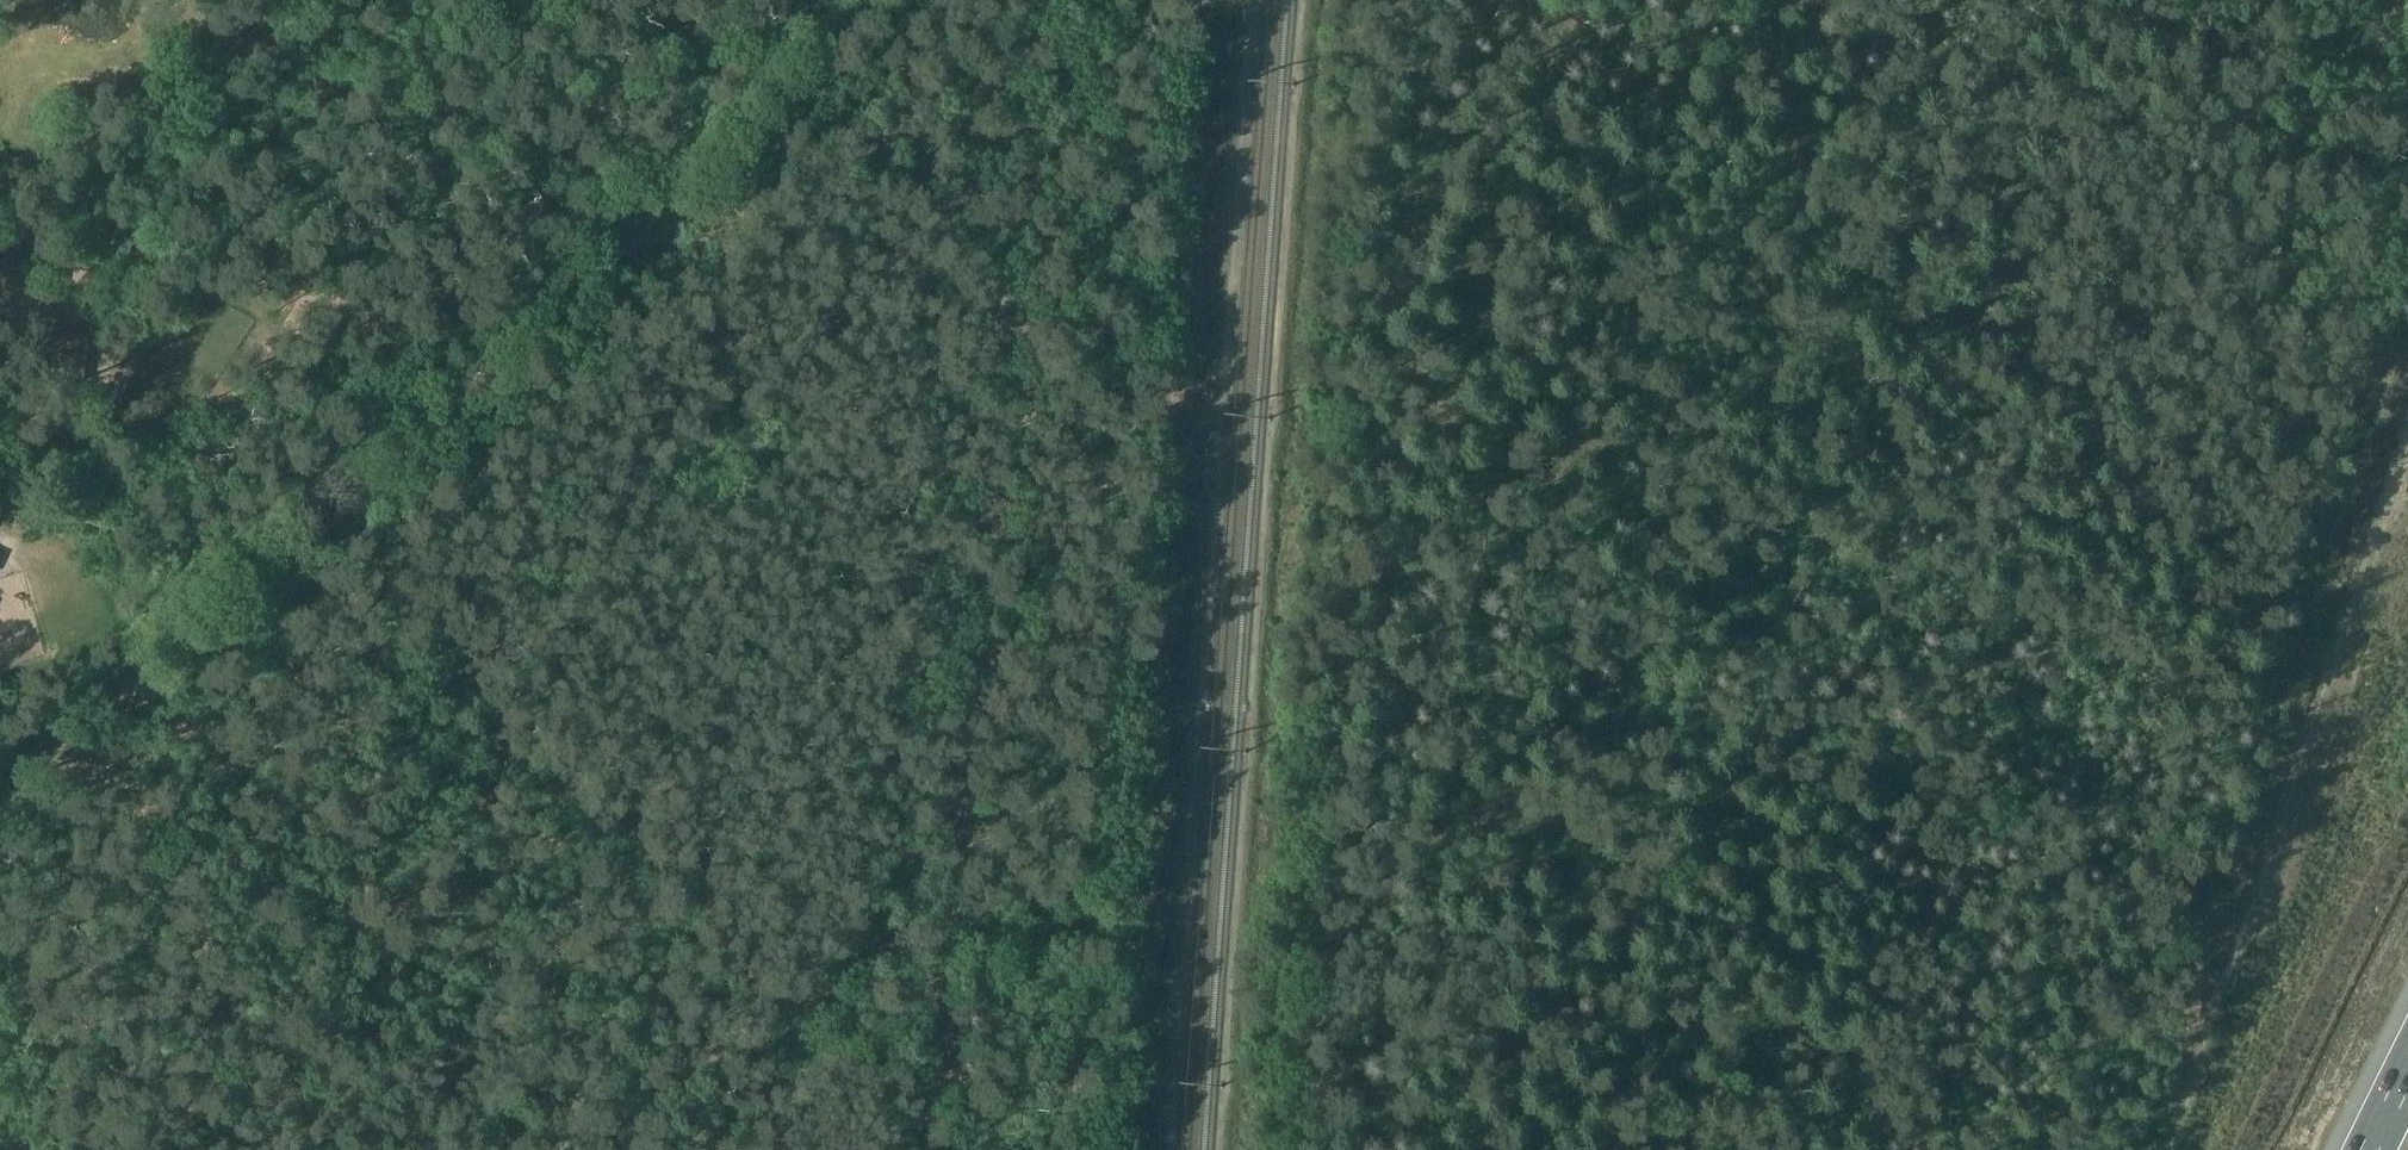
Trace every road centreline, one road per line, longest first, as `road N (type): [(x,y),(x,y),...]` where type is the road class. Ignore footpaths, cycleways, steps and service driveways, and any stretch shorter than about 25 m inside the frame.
road 1 (track): [(922,1149),(1029,0)]
road 2 (track): [(2407,471),(2371,551),(2263,915)]

